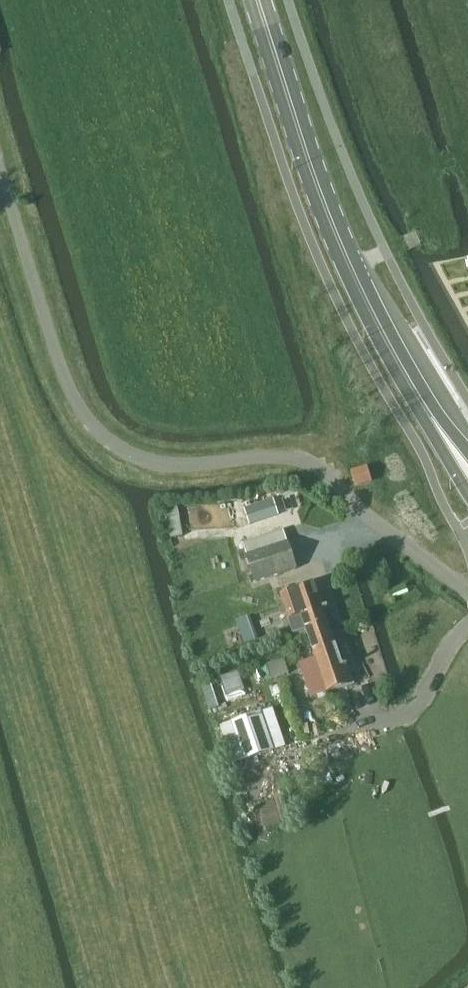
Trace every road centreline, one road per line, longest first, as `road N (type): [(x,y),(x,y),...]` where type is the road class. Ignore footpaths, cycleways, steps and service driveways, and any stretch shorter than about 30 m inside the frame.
road 1 (unclassified): [(13,221),(67,393),(91,427),(158,464),(275,456),(322,468),(467,591)]
road 2 (primary): [(462,461),(353,274),(257,0)]

